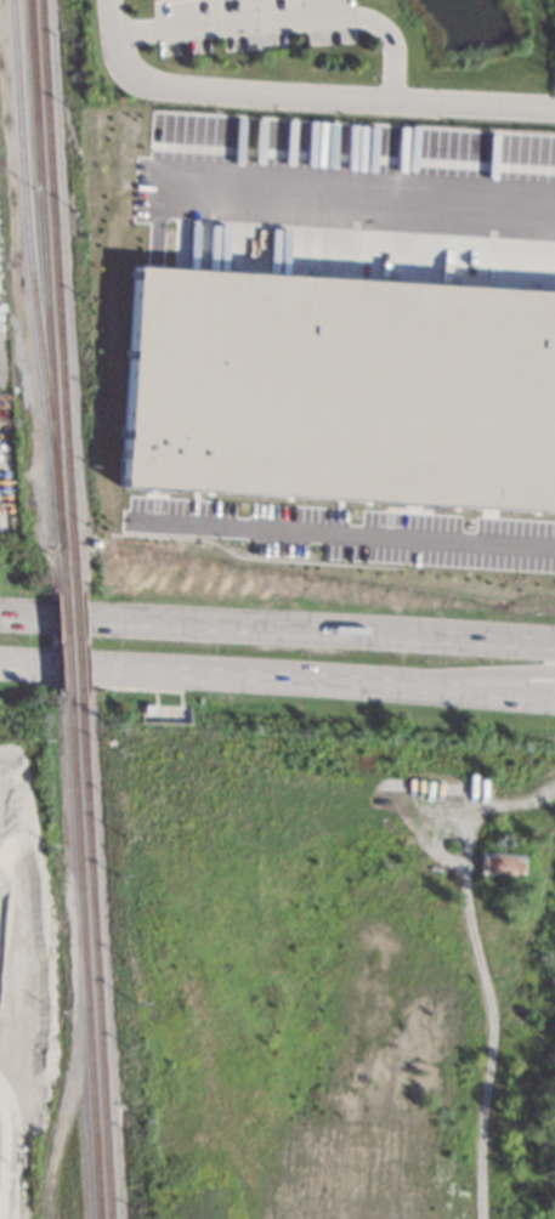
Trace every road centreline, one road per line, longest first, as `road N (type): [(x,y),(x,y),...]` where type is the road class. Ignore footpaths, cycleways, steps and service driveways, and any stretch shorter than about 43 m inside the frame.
road 1 (secondary): [(0,662),(554,696)]
road 2 (secondary): [(554,643),(0,614)]

